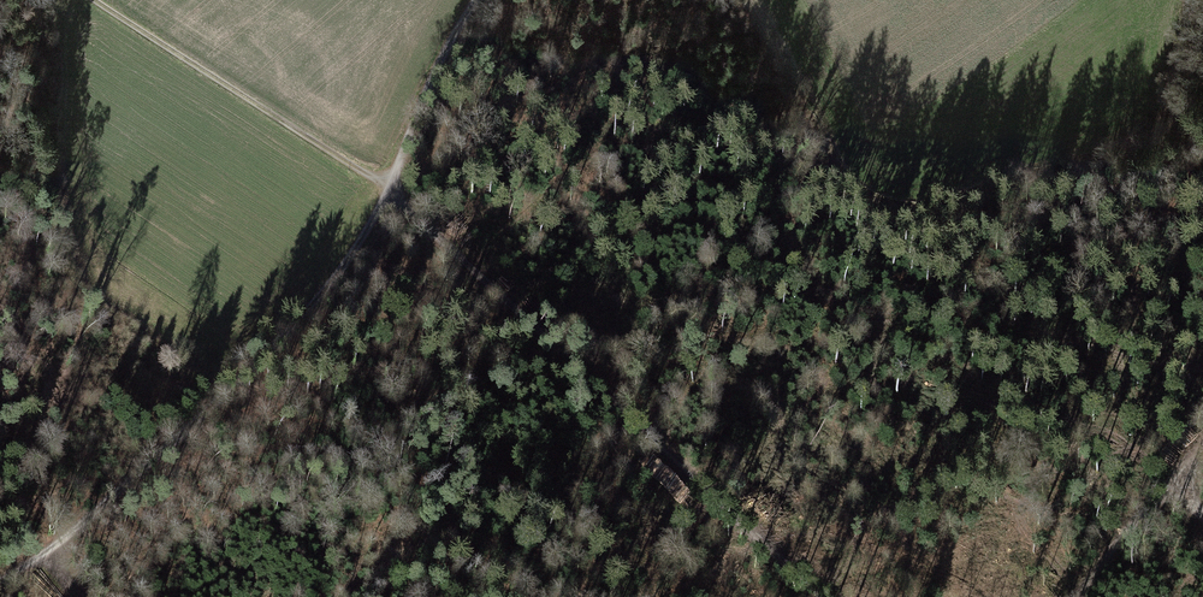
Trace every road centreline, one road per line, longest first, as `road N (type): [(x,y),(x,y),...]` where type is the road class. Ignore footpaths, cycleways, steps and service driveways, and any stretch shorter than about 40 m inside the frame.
road 1 (track): [(96,0),(391,191),(827,596)]
road 2 (track): [(0,583),(49,554),(175,440),(345,266),(391,191),(445,47),(478,0)]
road 3 (track): [(1202,446),(1076,596)]

